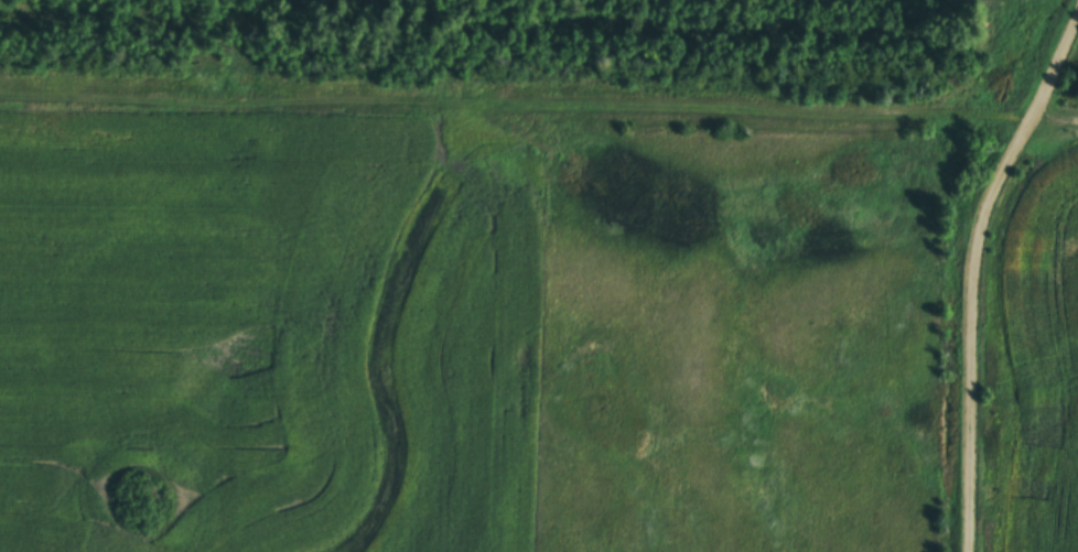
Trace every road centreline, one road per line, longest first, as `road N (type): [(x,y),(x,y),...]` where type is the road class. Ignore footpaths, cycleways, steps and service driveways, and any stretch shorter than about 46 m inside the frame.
road 1 (residential): [(970,551),(978,235),(996,174),(1077,17)]

